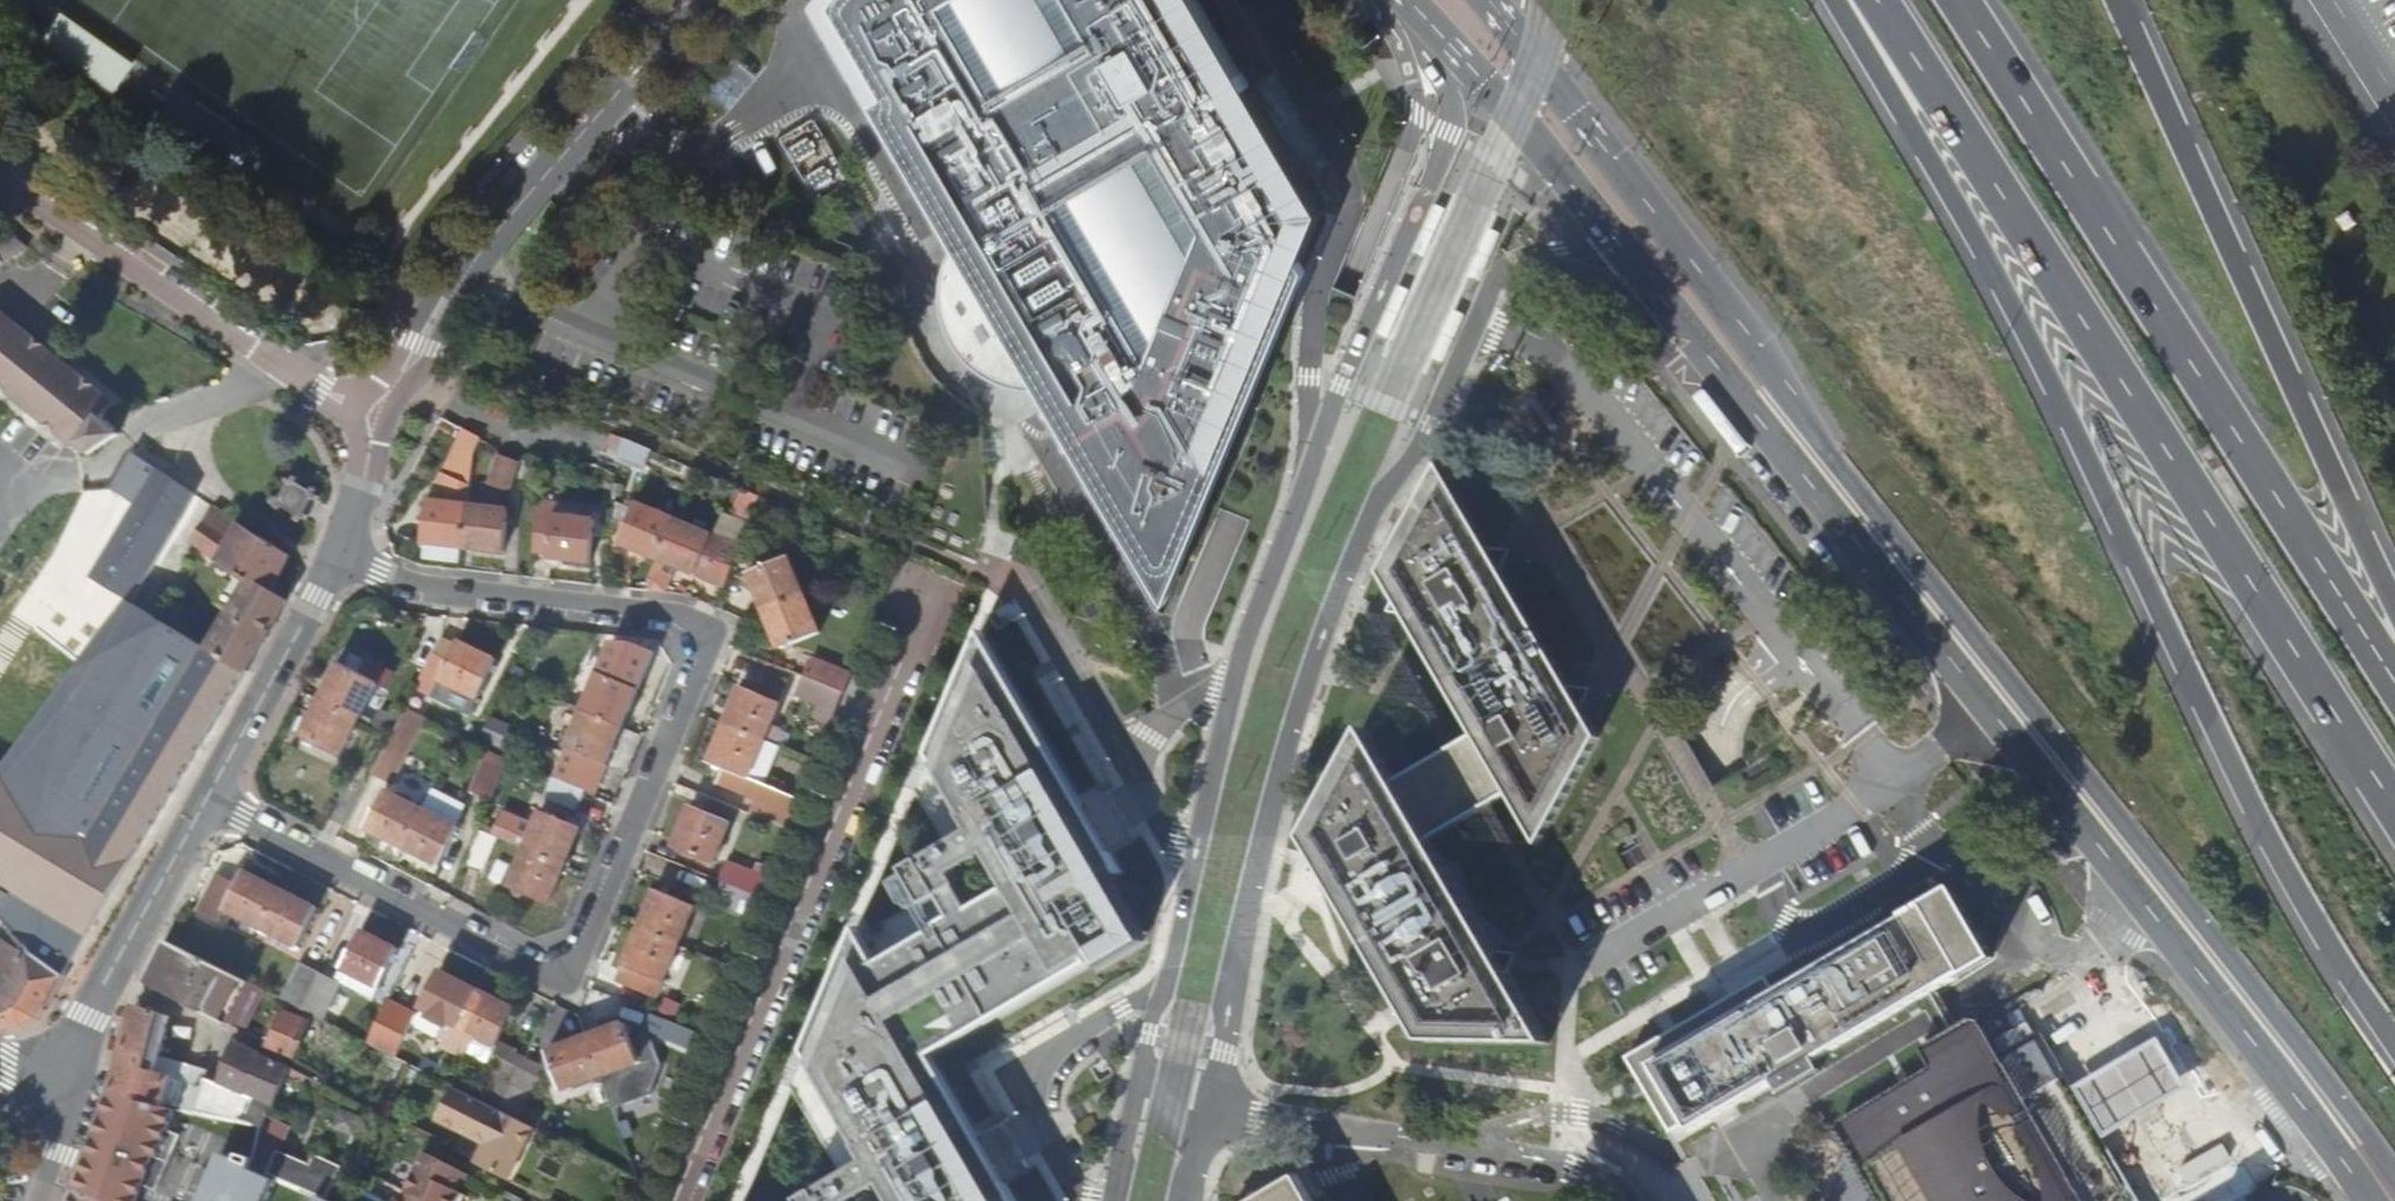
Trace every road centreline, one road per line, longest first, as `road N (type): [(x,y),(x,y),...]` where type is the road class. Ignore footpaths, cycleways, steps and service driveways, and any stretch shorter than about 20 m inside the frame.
road 1 (motorway): [(1834,0),(2099,471),(2271,849),(2394,1042)]
road 2 (residential): [(203,805),(541,977),(583,960),(709,657),(706,636),(668,611),(391,581),(344,560)]
road 3 (unclassified): [(1418,16),(1445,77),(1448,130),(1259,601),(1137,1094)]
road 4 (unclassified): [(1207,1111),(1295,722),(1375,504),(1431,428),(1496,282),(1513,263),(1559,249),(1622,250)]
road 5 (motorway): [(1867,0),(2394,817)]
road 6 (secondary): [(2003,701),(1711,284),(1488,0)]
road 7 (motorway): [(2394,667),(1965,0)]
road 8 (motorway): [(2394,597),(2121,0)]
road 9 (residential): [(676,1200),(927,599)]
road 10 (secondary): [(2394,1200),(2328,1106),(2003,701)]
road 11 (secondary): [(1622,250),(2003,701)]
road 12 (tertiary): [(375,419),(478,245),(698,0)]
road 13 (residential): [(0,181),(318,390),(375,419)]
road 14 (secondary): [(1418,16),(1486,83),(1622,250)]
road 15 (tertiary): [(63,1078),(106,980),(203,805)]
road 16 (tertiary): [(203,805),(344,560)]
road 17 (unclassified): [(1464,1149),(1207,1111)]
road 18 (unclassified): [(1464,1149),(1572,1170),(1618,1200)]
road 19 (tertiary): [(344,560),(375,419)]
road 20 (tertiary): [(36,1200),(55,1152),(63,1078)]

